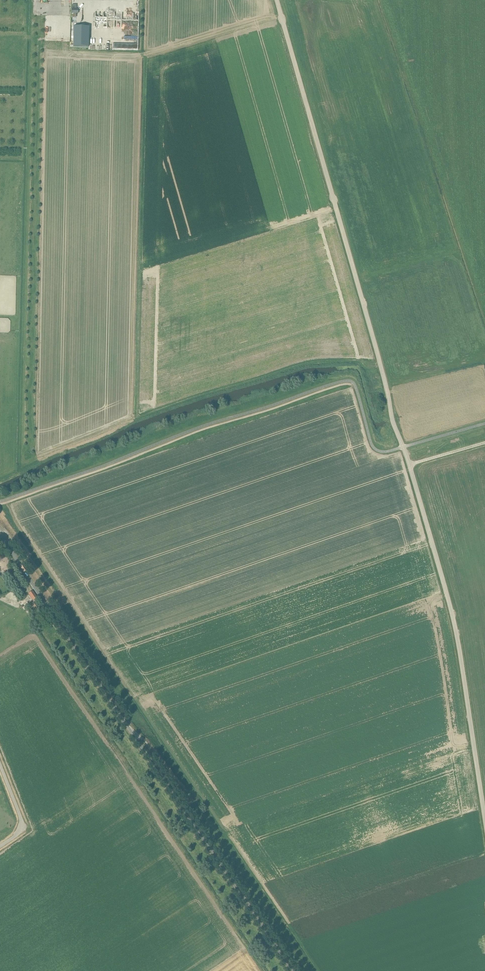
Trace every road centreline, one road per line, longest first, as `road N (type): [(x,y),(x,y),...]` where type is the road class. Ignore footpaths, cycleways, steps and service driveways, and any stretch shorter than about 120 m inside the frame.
road 1 (unclassified): [(297,970),(0,535)]

